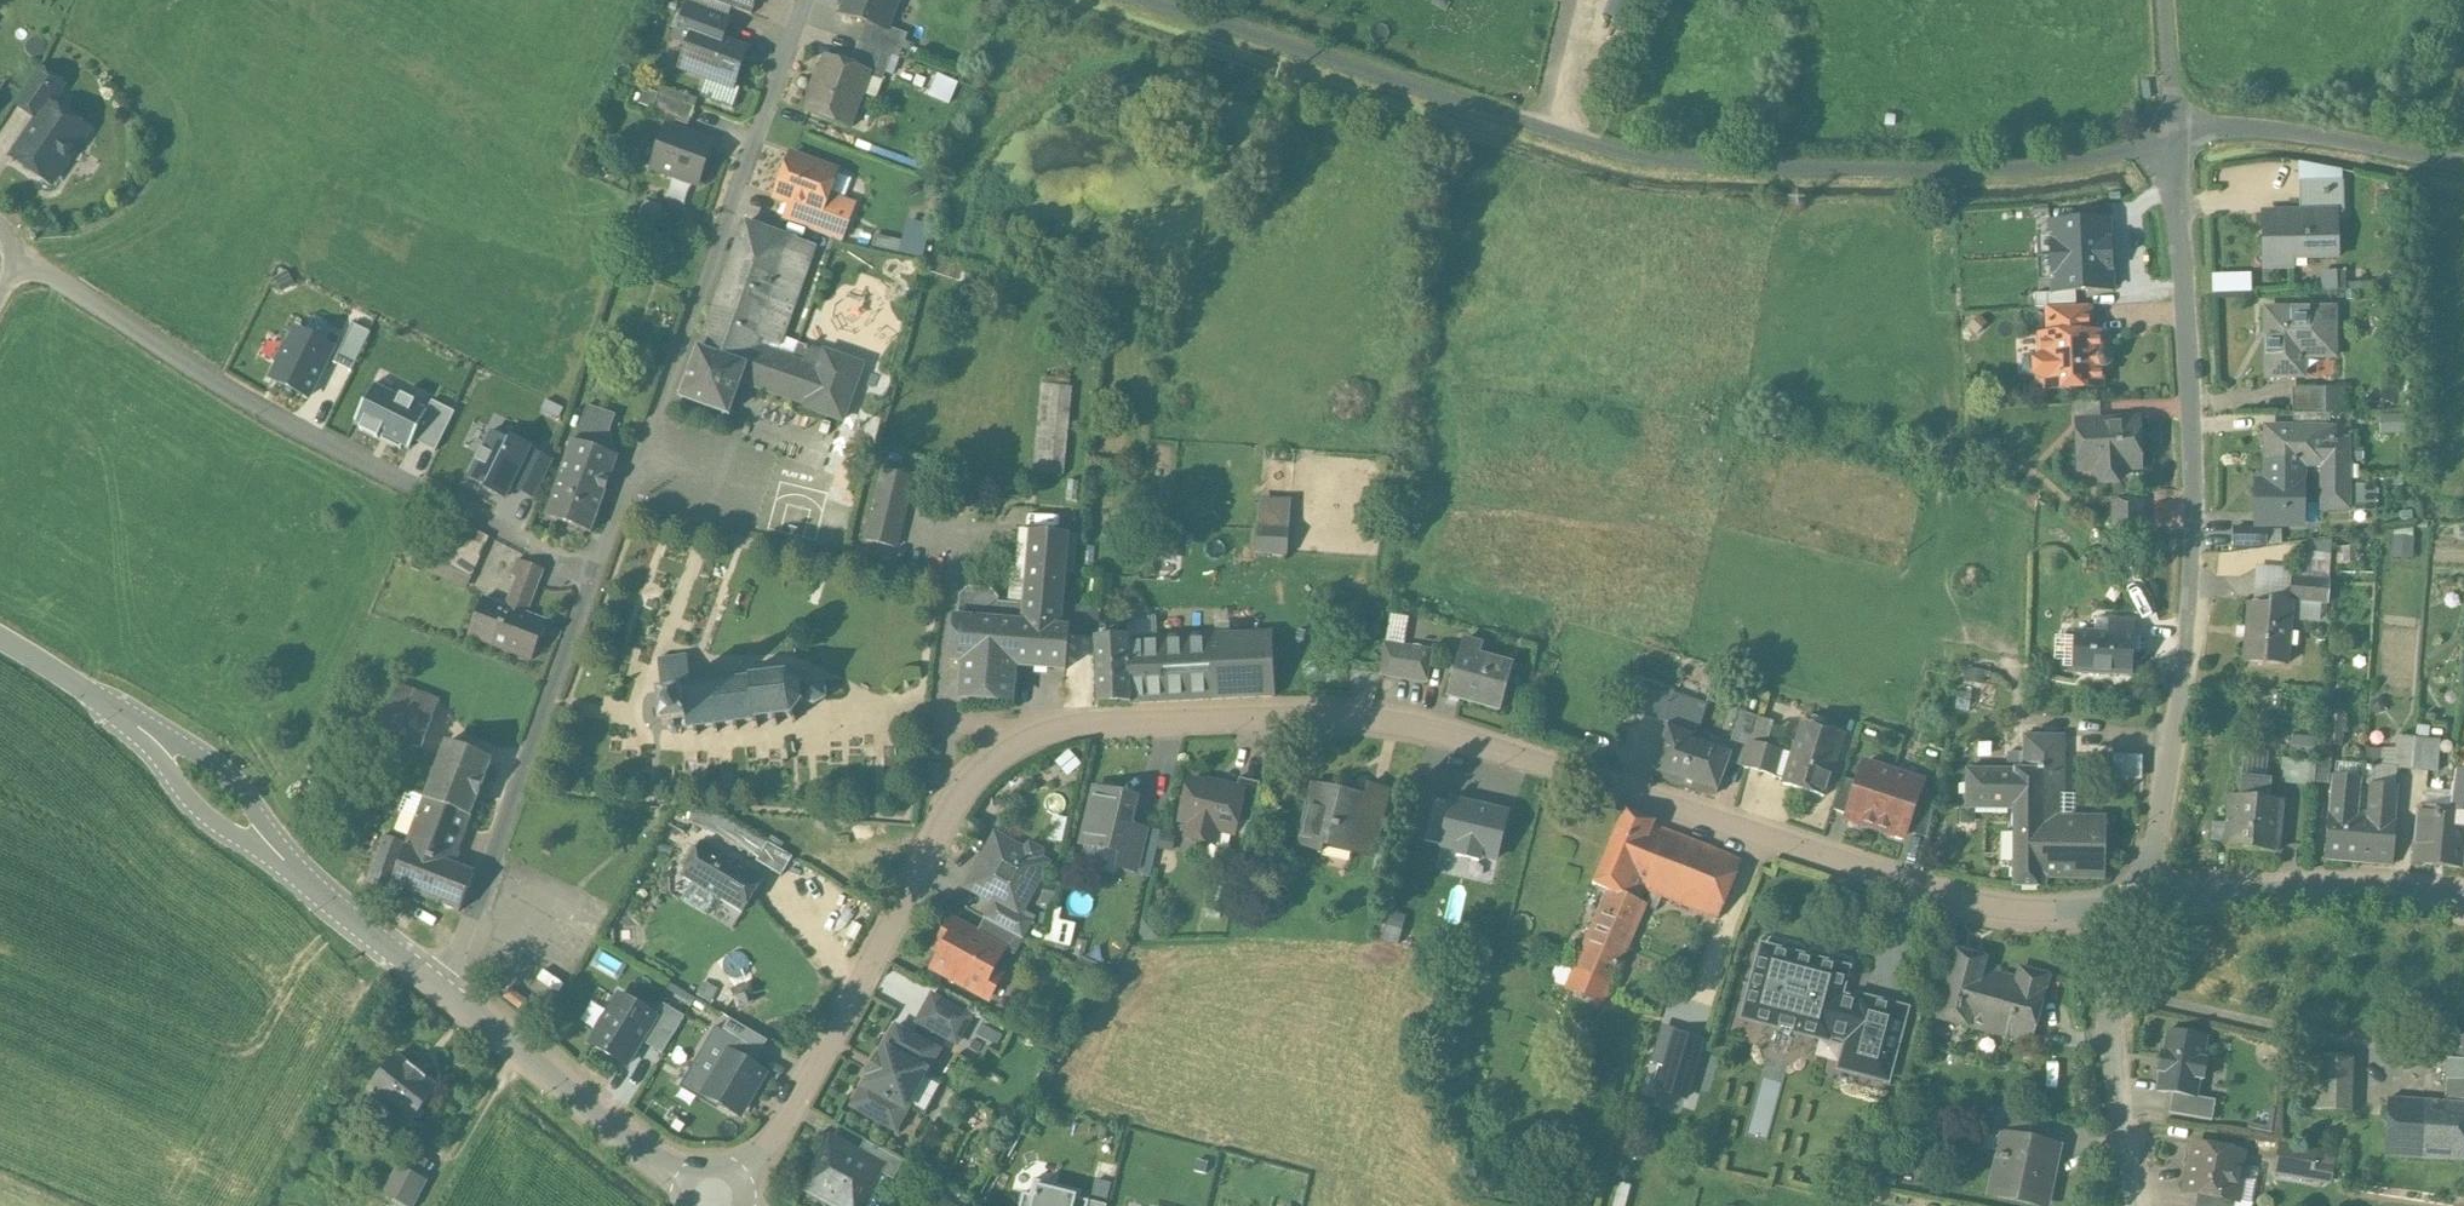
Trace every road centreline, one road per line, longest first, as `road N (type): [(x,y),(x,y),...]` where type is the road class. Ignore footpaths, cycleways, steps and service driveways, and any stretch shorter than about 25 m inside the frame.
road 1 (tertiary): [(714,1197),(776,1145),(965,795),(1040,737),(1080,726),(1247,715),(1392,721),(1528,752),(1953,899),(2034,913),(2101,906)]
road 2 (unclassified): [(2176,134),(1976,173),(1741,168),(1612,149),(1155,0)]
road 3 (unclassified): [(2176,134),(2195,590),(2173,752),(2139,903)]
road 4 (residential): [(595,575),(317,440),(138,334),(20,249)]
road 5 (residential): [(808,0),(595,575)]
road 6 (tertiary): [(0,637),(54,664),(206,779),(306,880),(437,988)]
road 7 (residential): [(595,575),(473,918),(437,988)]
road 8 (tertiary): [(437,988),(630,1146),(714,1197)]
road 9 (tertiary): [(2139,903),(2302,893),(2463,899)]
road 10 (unclassified): [(2135,1205),(2101,906)]
road 11 (unclassified): [(2463,167),(2268,128),(2176,134)]
road 12 (residential): [(2163,0),(2176,134)]

